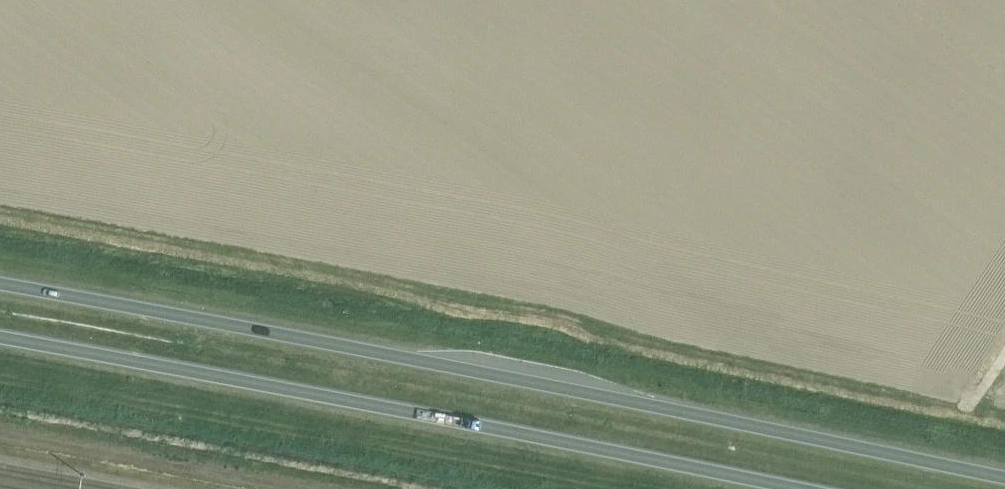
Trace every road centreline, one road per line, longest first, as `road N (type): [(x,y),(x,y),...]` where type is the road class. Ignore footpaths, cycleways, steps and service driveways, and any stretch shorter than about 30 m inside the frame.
road 1 (trunk): [(1004,478),(350,346),(0,286)]
road 2 (trunk): [(0,339),(803,488)]
road 3 (track): [(0,433),(309,488)]

